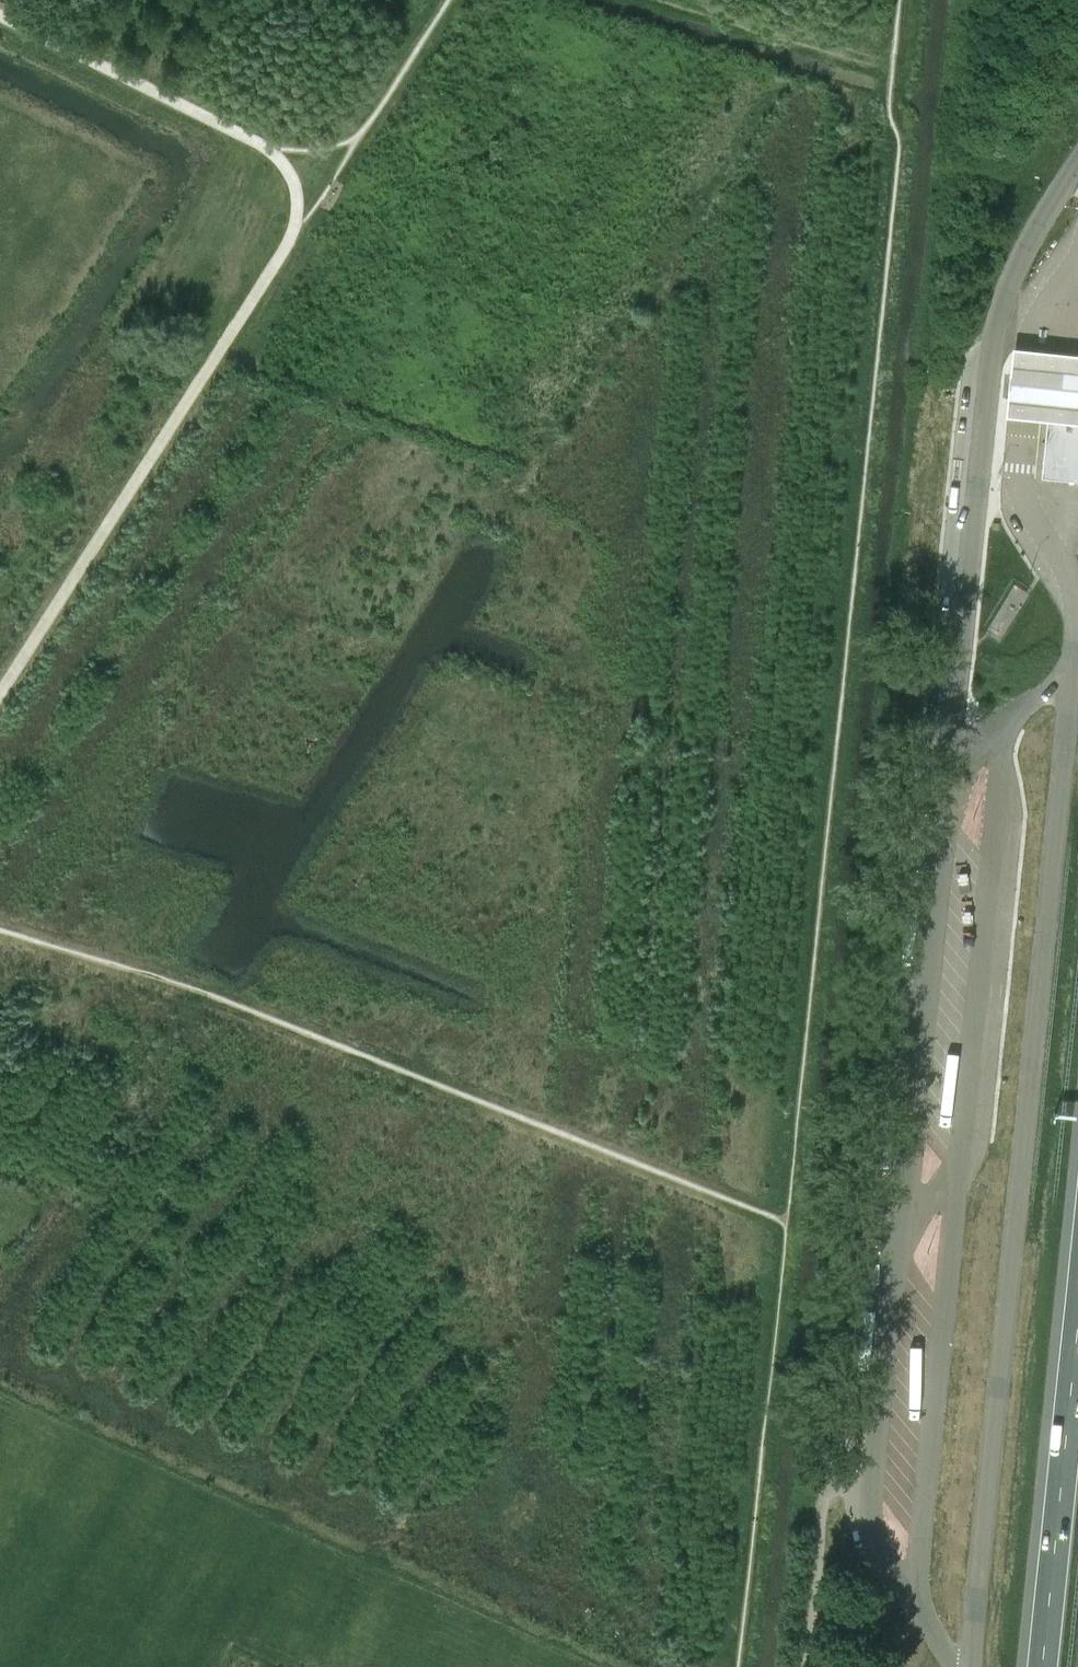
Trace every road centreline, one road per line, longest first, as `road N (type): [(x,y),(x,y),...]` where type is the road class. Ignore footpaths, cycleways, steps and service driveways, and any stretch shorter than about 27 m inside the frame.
road 1 (motorway): [(1077,1333),(1043,1666)]

